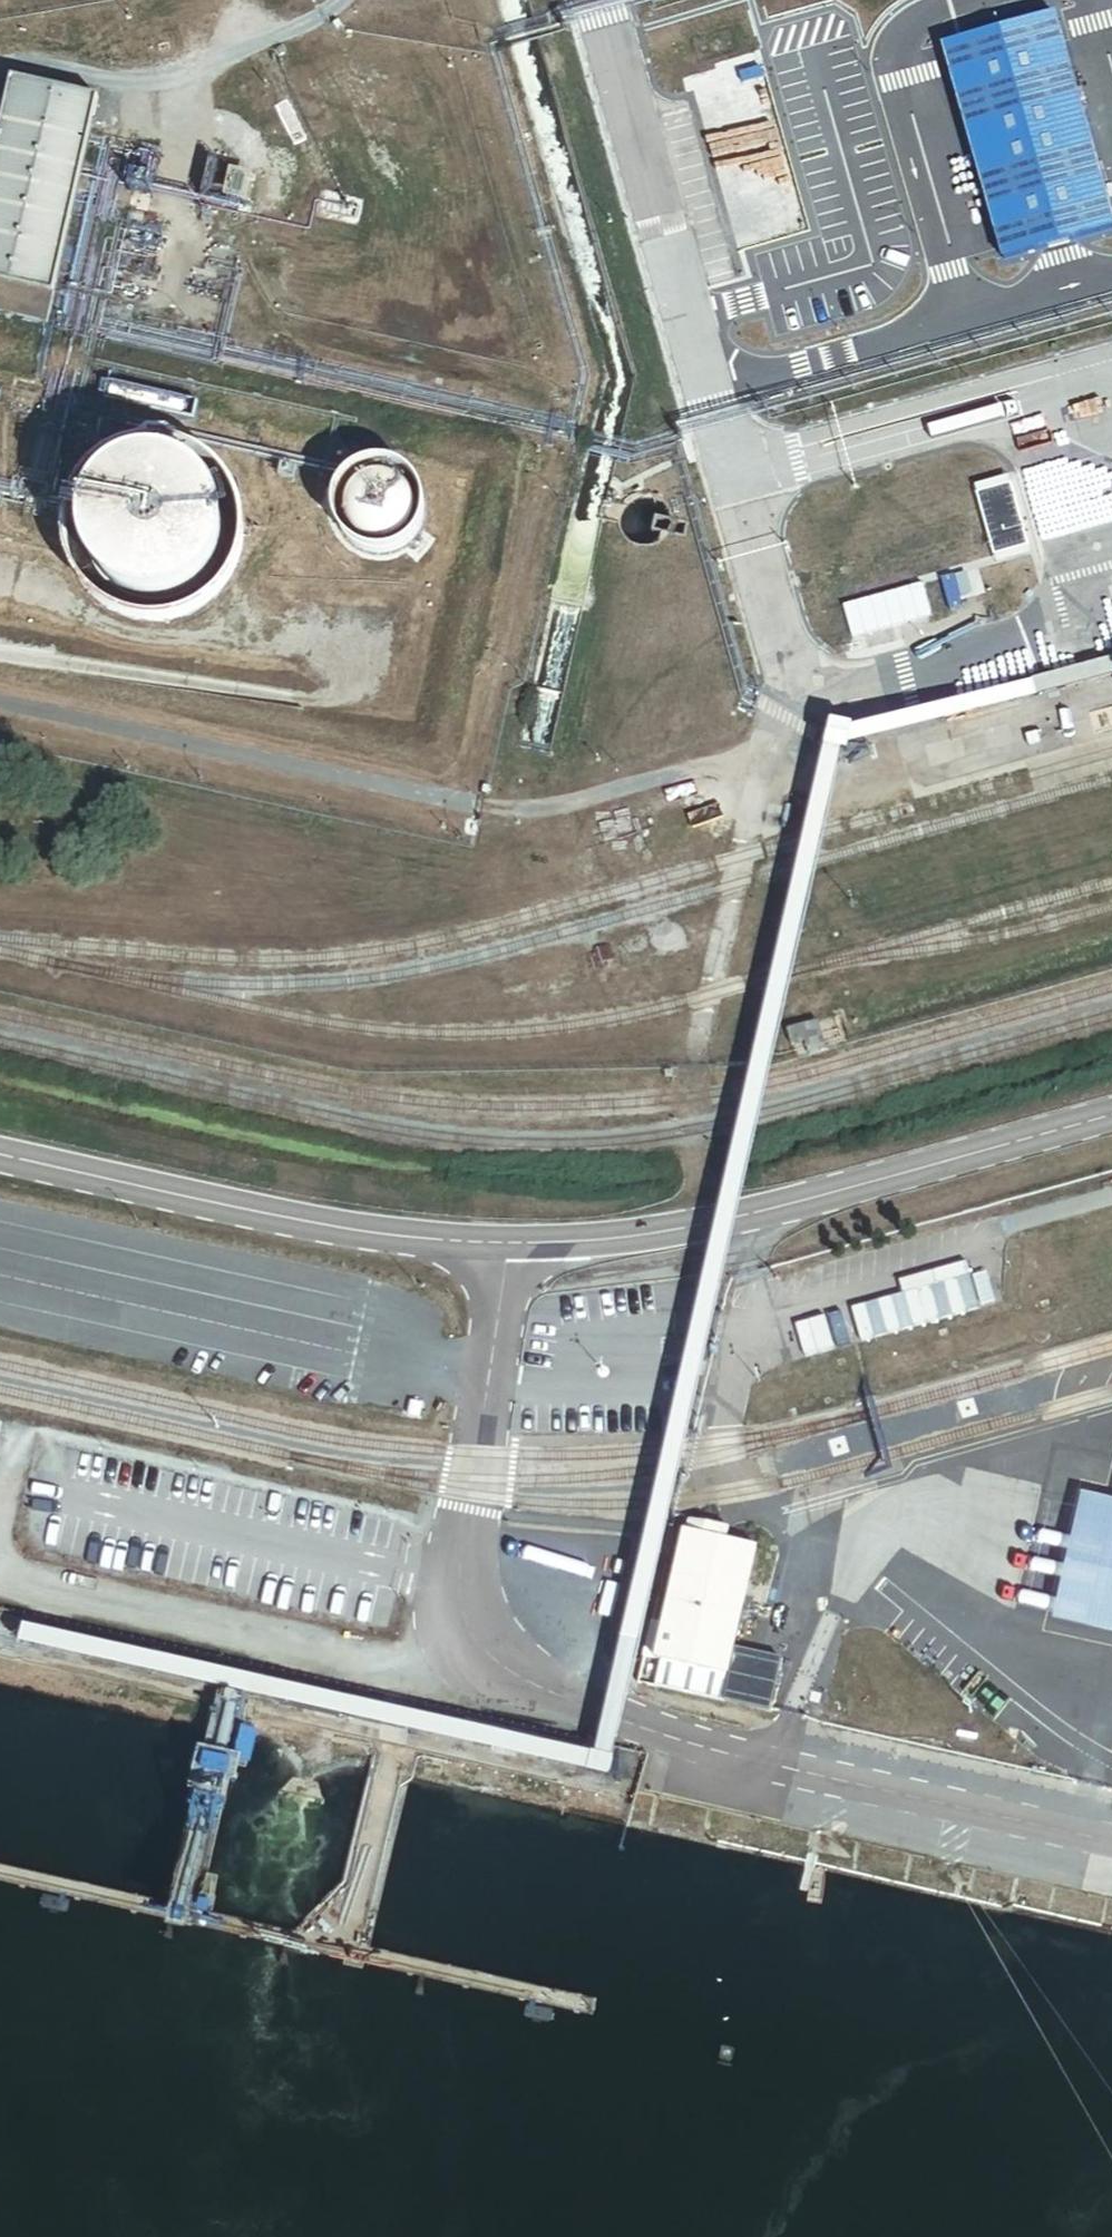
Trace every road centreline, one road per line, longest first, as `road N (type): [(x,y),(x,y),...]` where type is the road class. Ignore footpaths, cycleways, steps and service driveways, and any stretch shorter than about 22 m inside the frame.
road 1 (unclassified): [(504,1250),(446,1621),(464,1664),(539,1698),(1111,1836)]
road 2 (tertiary): [(504,1250),(679,1233),(1111,1116)]
road 3 (tertiary): [(0,1155),(336,1230),(504,1250)]

